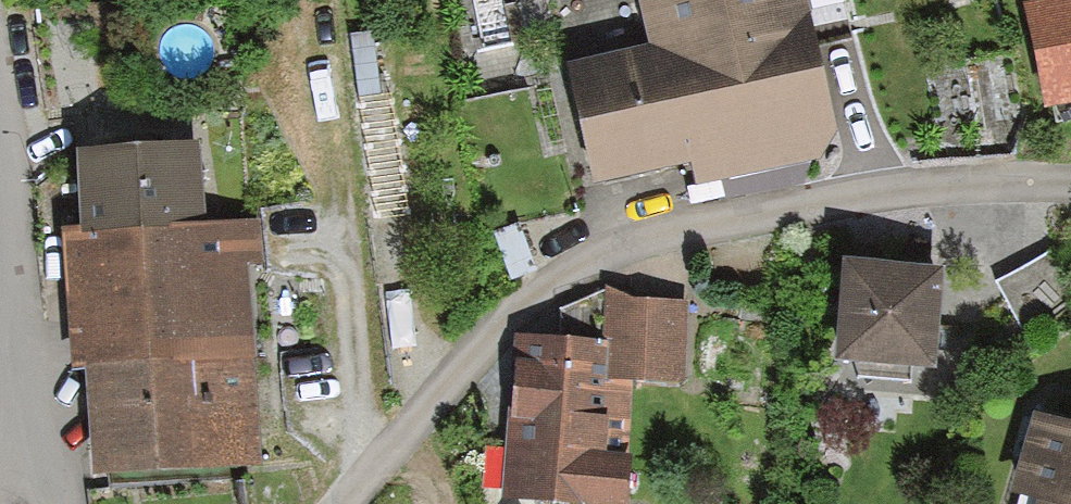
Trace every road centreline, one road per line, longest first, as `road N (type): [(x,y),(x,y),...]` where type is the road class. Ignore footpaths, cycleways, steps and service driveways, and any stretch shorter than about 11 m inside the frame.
road 1 (residential): [(332,503),(545,279),(660,226),(799,199),(1070,182)]

